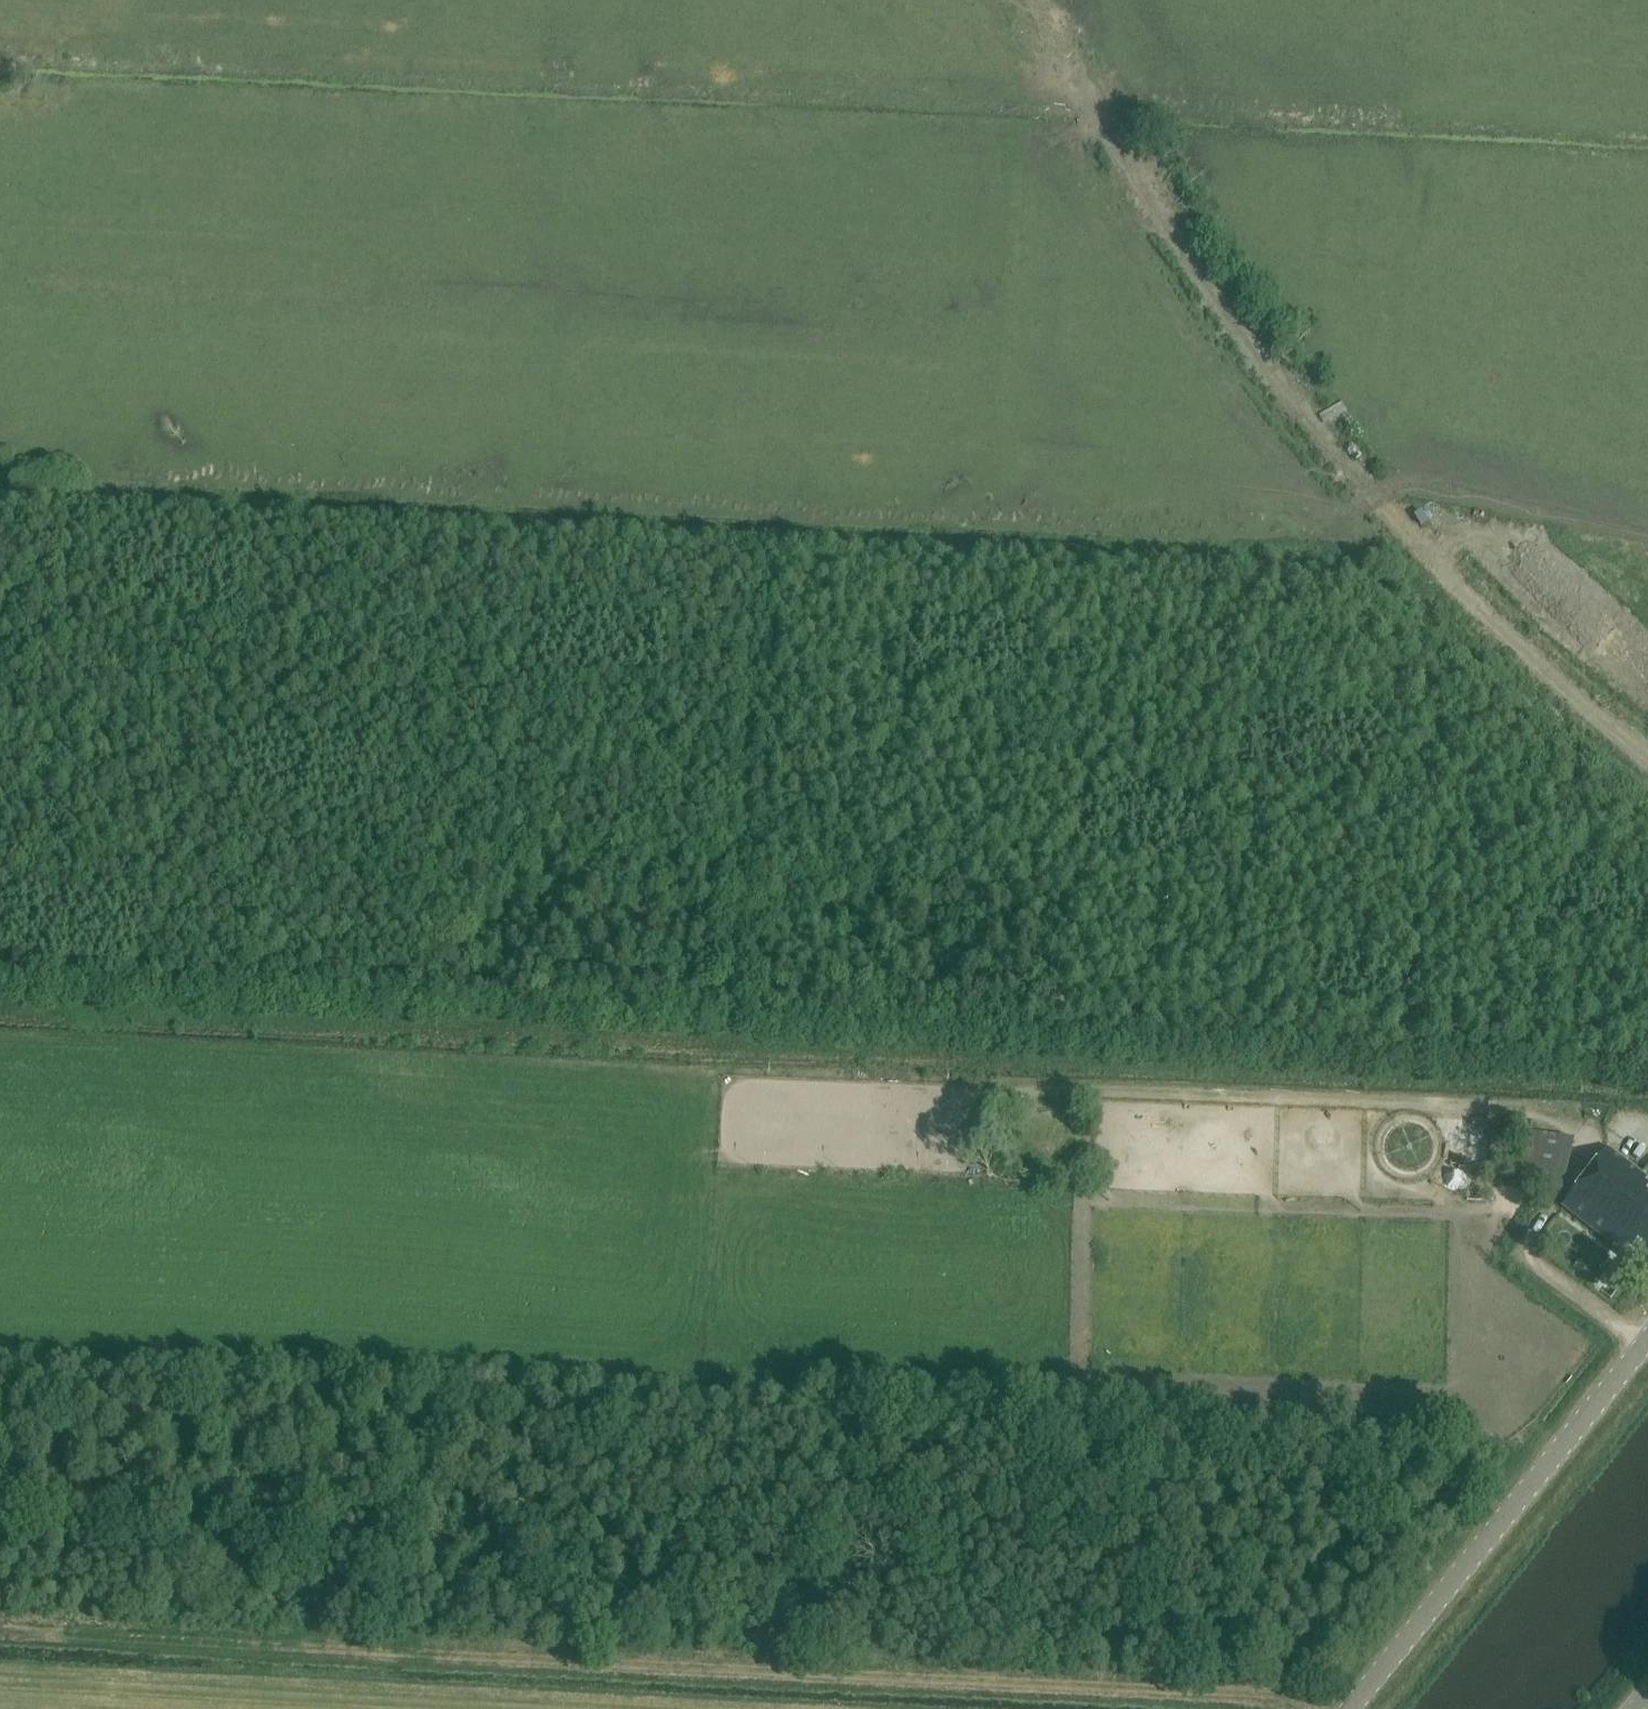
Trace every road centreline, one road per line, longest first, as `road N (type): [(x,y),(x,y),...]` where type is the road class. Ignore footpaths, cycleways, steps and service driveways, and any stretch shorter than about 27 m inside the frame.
road 1 (tertiary): [(1647,1339),(1350,1708)]
road 2 (track): [(1647,757),(1374,495)]

